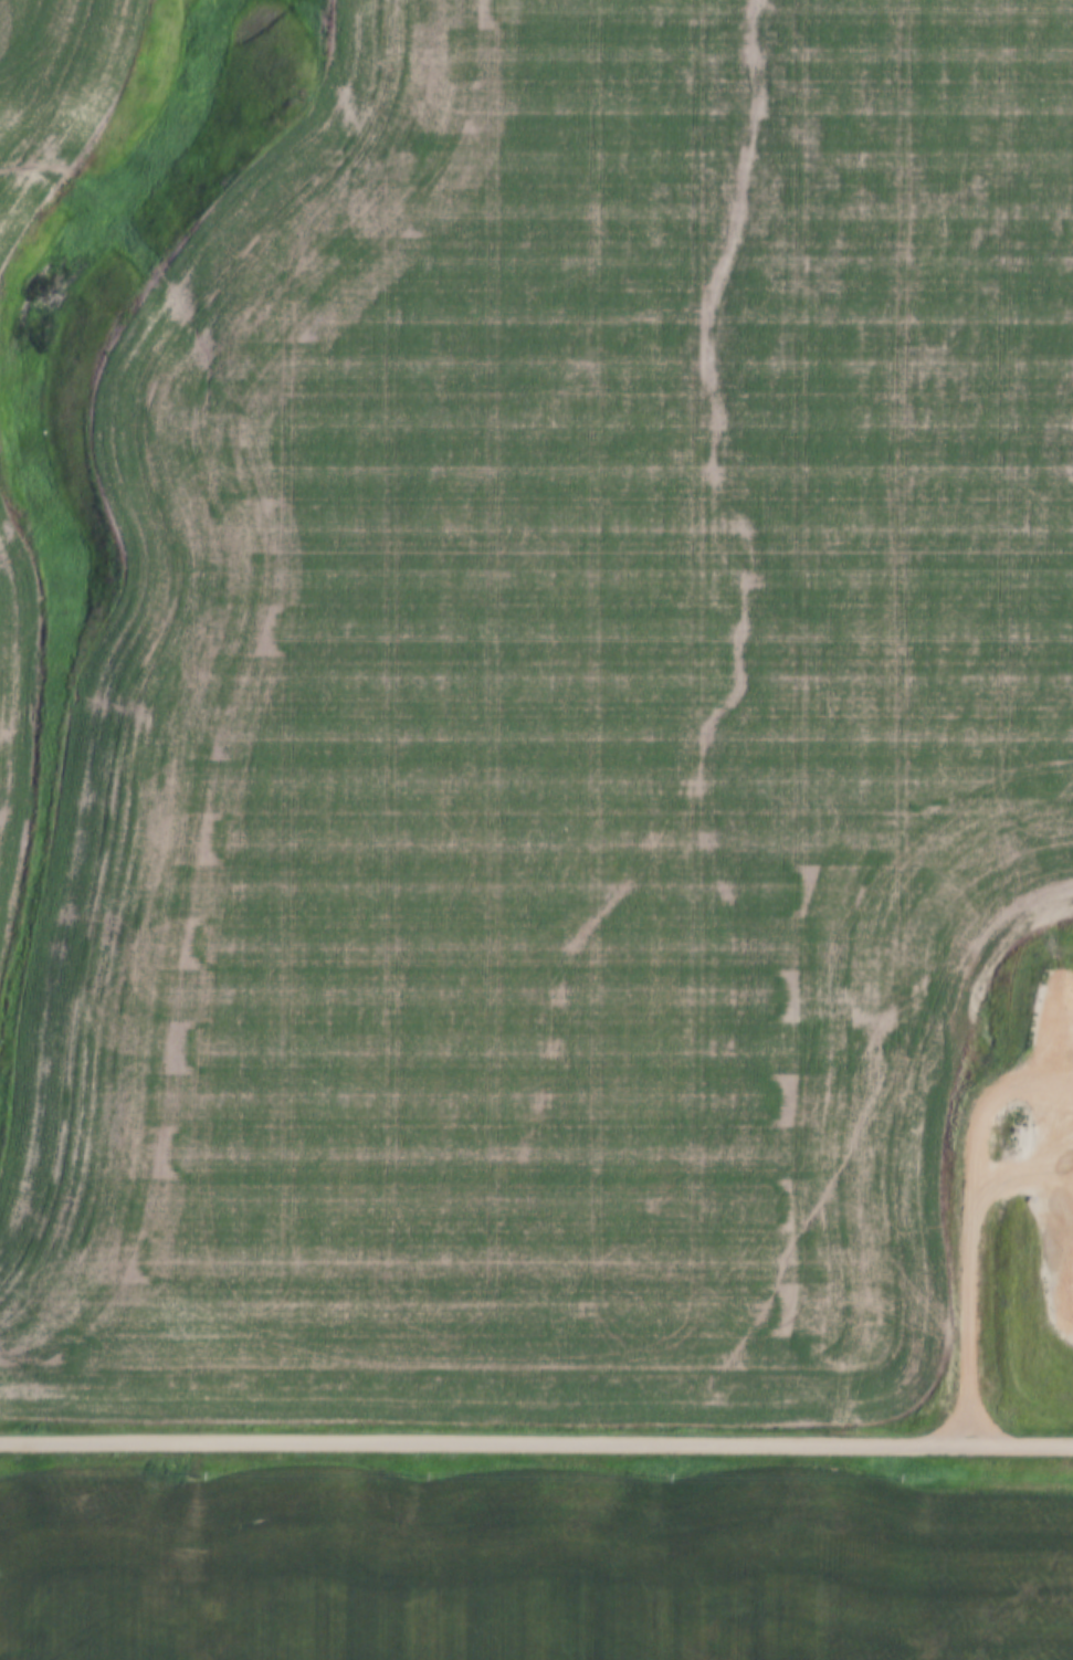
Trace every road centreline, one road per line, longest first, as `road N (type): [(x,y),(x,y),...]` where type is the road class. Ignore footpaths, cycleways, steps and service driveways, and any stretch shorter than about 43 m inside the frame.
road 1 (residential): [(1072,1446),(0,1446)]

